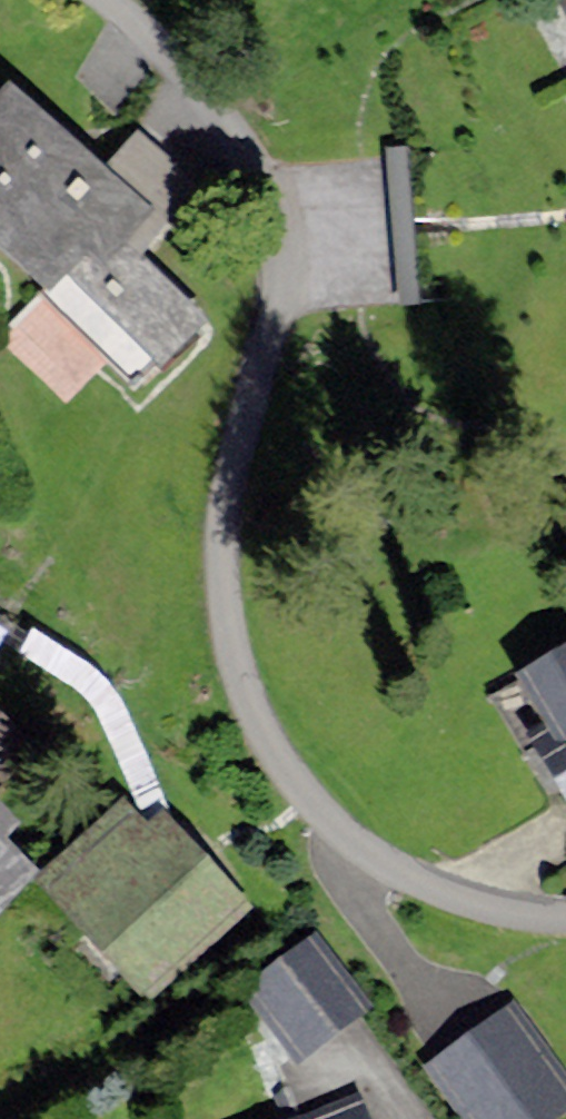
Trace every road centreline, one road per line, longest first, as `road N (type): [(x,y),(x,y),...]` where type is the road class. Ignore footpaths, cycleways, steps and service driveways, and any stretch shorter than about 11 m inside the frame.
road 1 (residential): [(259,318),(237,452),(235,607),(253,707),(299,796),(372,864),(486,906),(565,912)]
road 2 (residential): [(259,318),(266,188),(216,100),(112,1)]

